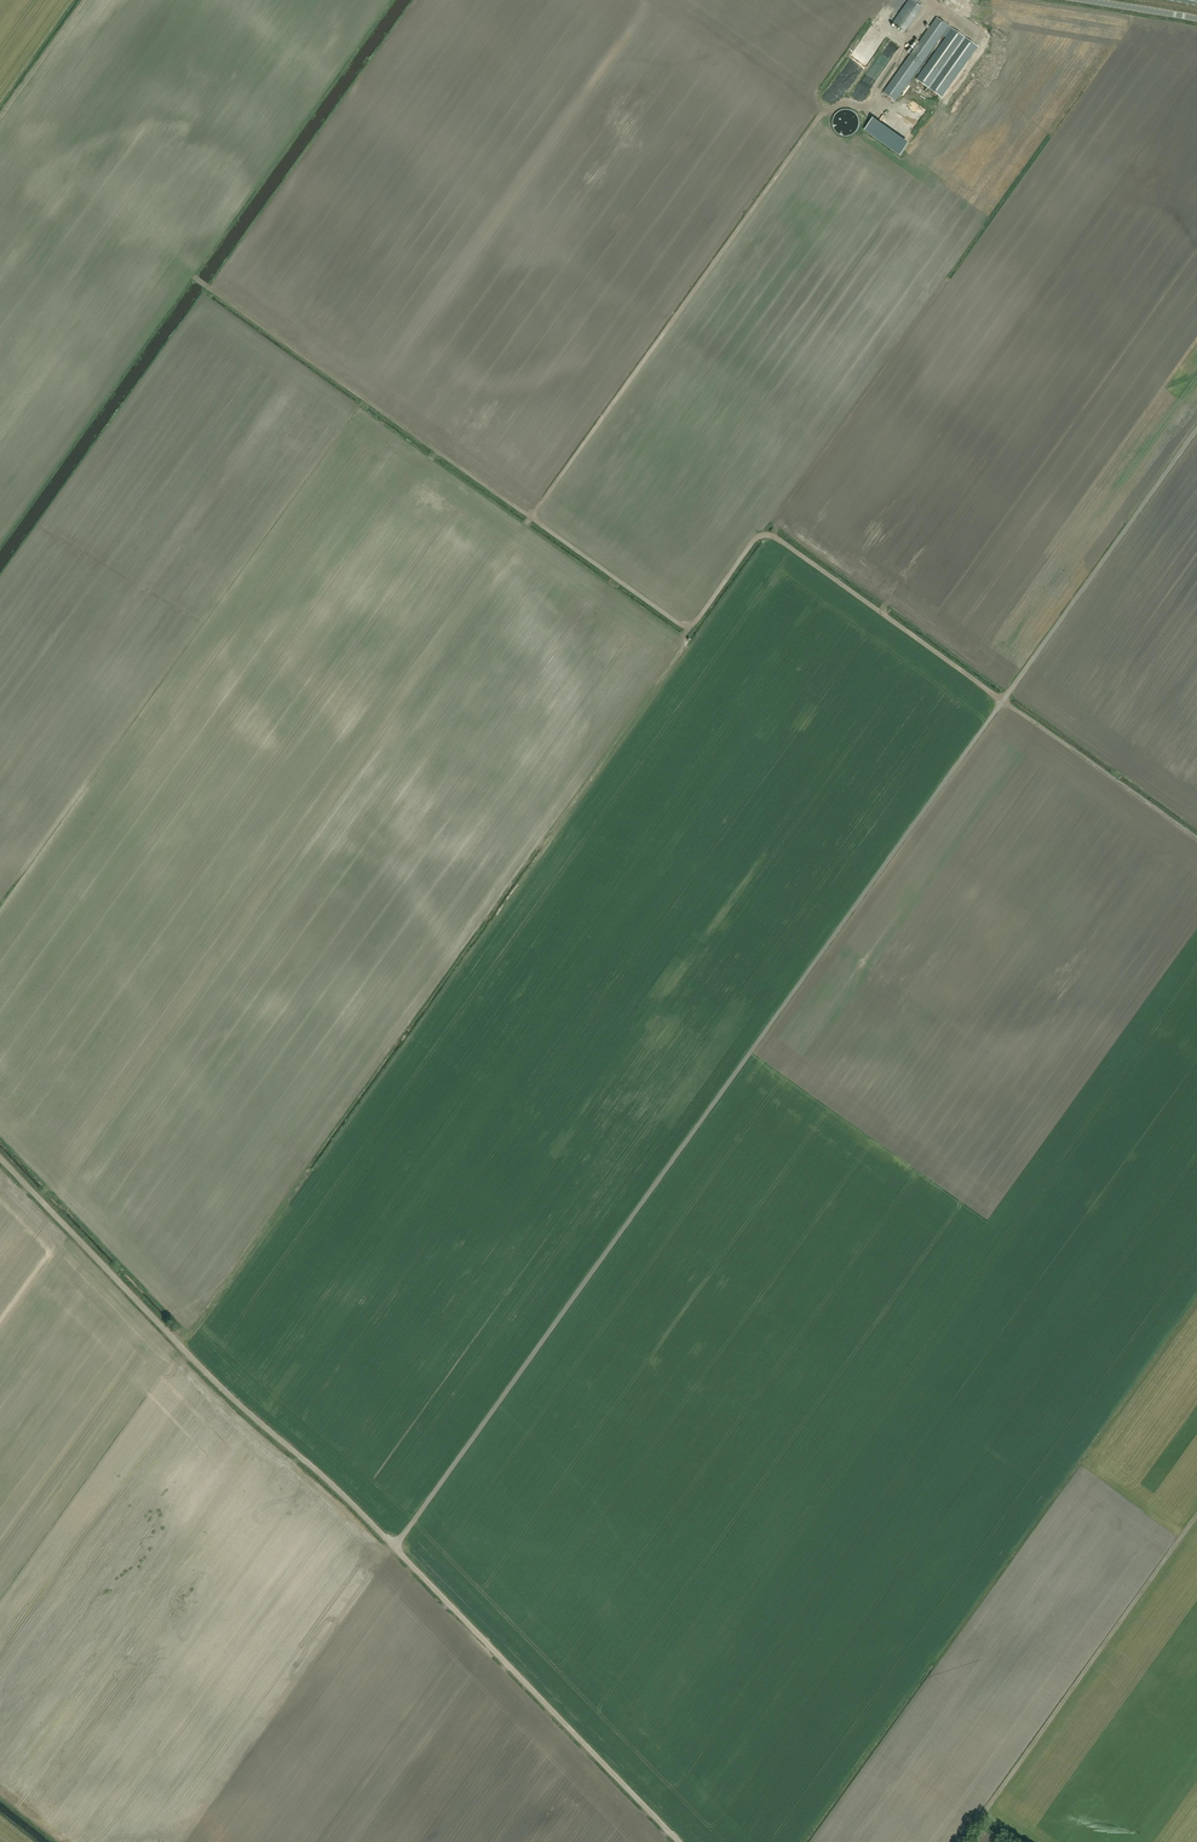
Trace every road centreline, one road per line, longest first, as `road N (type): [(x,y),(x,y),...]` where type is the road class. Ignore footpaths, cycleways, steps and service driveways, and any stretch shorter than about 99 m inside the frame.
road 1 (unclassified): [(680,1841),(341,1488),(258,1418),(0,1154)]
road 2 (track): [(0,120),(86,0)]

